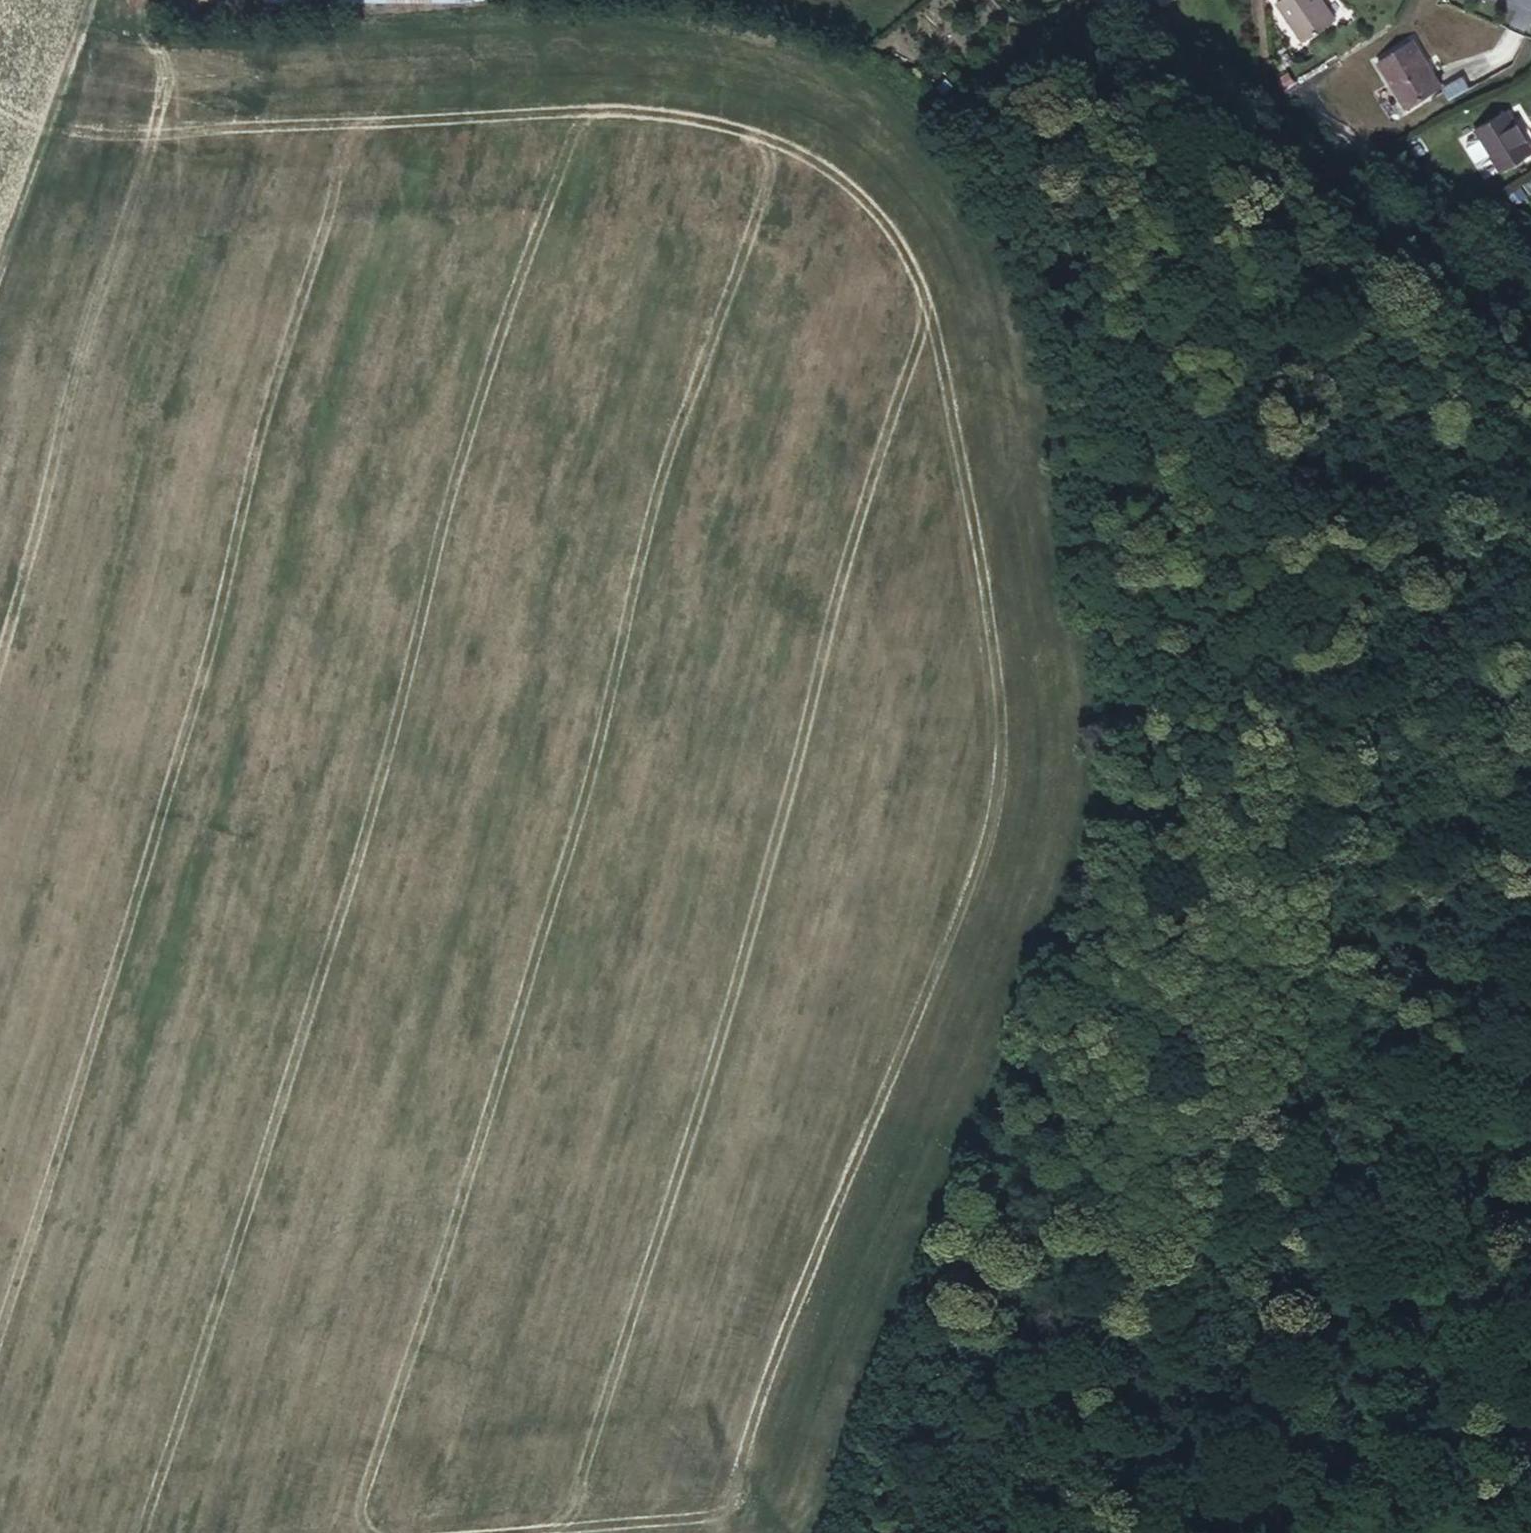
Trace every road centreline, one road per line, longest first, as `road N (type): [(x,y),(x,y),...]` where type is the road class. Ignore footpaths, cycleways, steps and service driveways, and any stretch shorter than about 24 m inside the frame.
road 1 (track): [(92,0),(0,237)]

